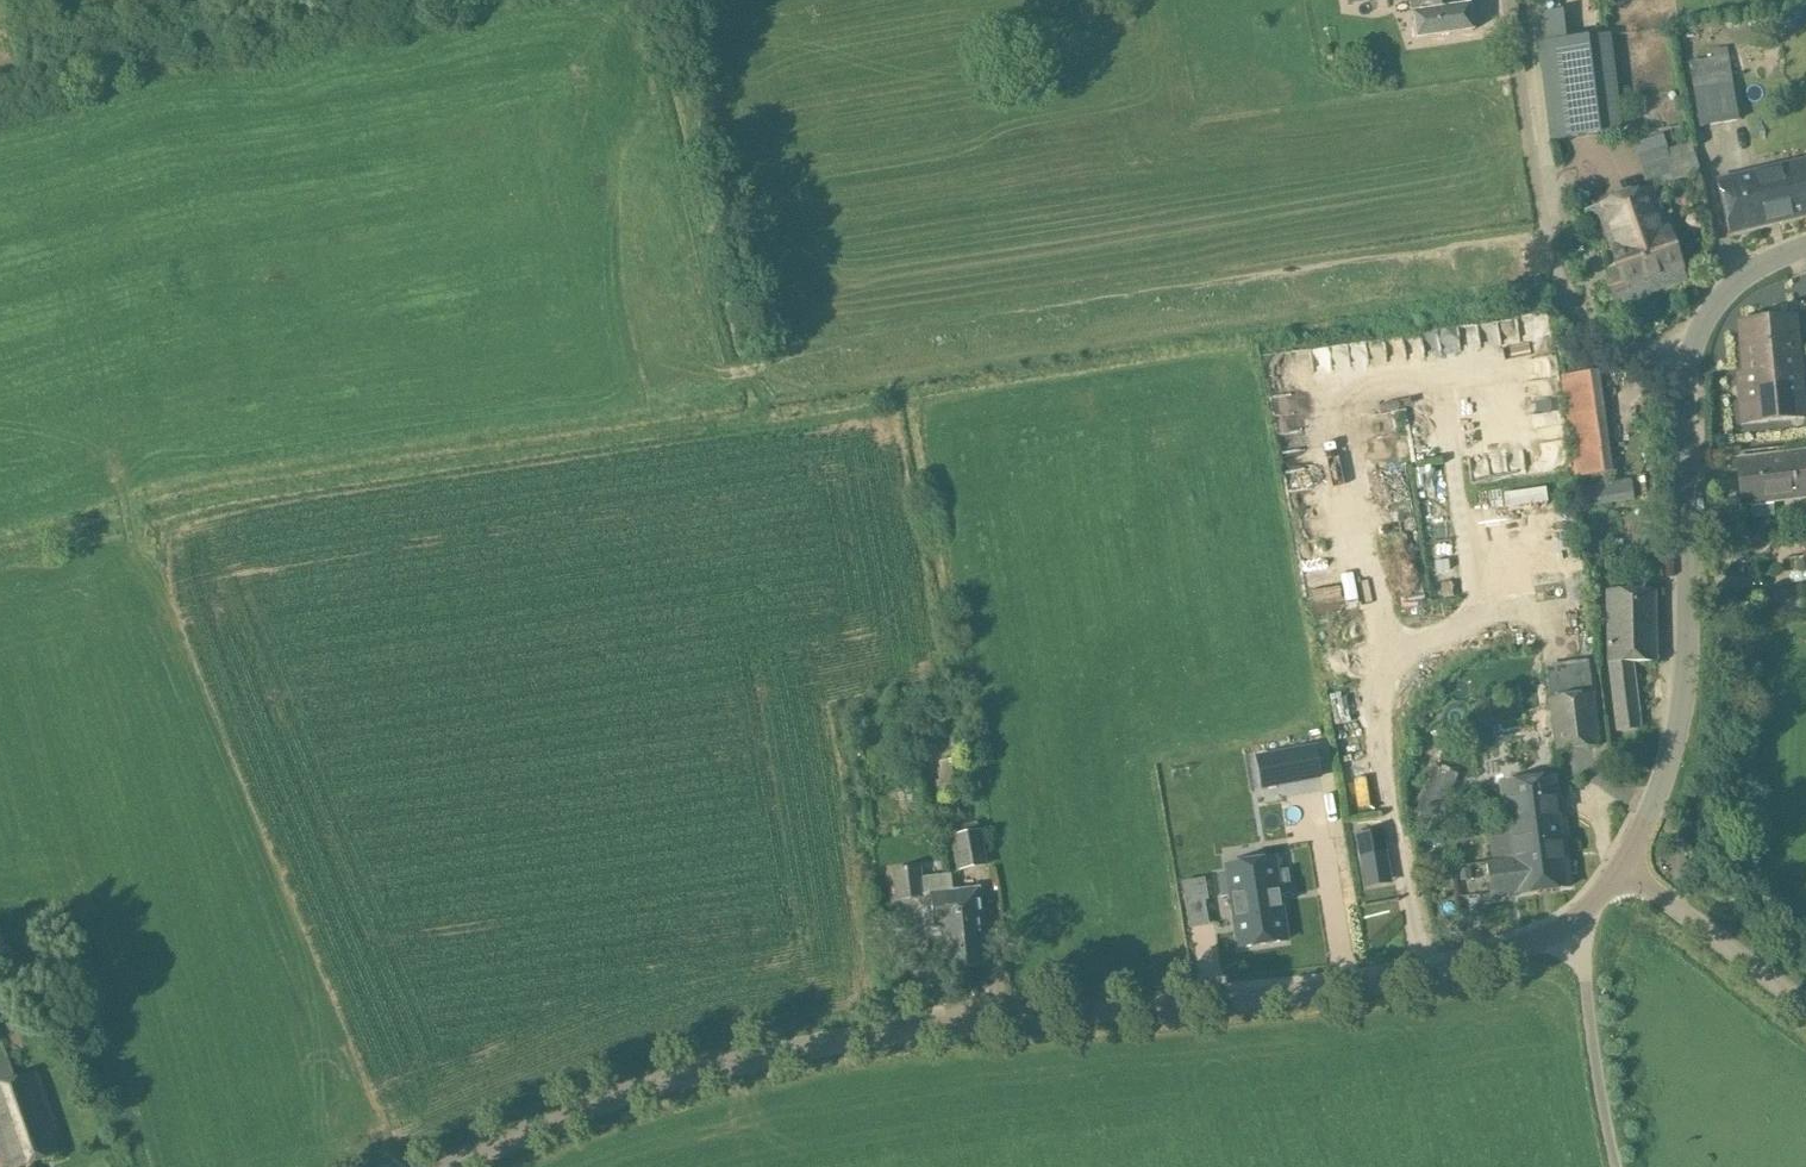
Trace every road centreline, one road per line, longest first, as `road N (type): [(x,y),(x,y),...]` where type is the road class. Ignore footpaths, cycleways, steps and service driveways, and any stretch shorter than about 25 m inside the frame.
road 1 (tertiary): [(452,1166),(614,1097),(802,1047),(1426,977),(1514,952),(1573,918),(1624,868)]
road 2 (tertiary): [(1624,868),(1676,746),(1691,650),(1681,399),(1698,333),(1735,280),(1805,247)]
road 3 (tertiary): [(1805,1005),(1624,868)]

